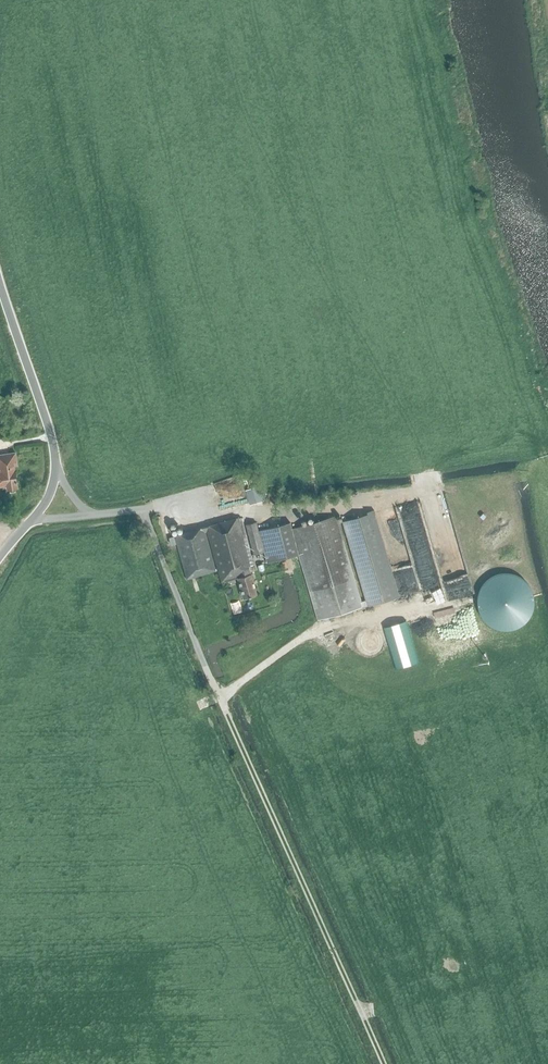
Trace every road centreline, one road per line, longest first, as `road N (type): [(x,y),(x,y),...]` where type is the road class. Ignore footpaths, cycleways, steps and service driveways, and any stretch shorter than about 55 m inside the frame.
road 1 (unclassified): [(55,472),(0,282)]

